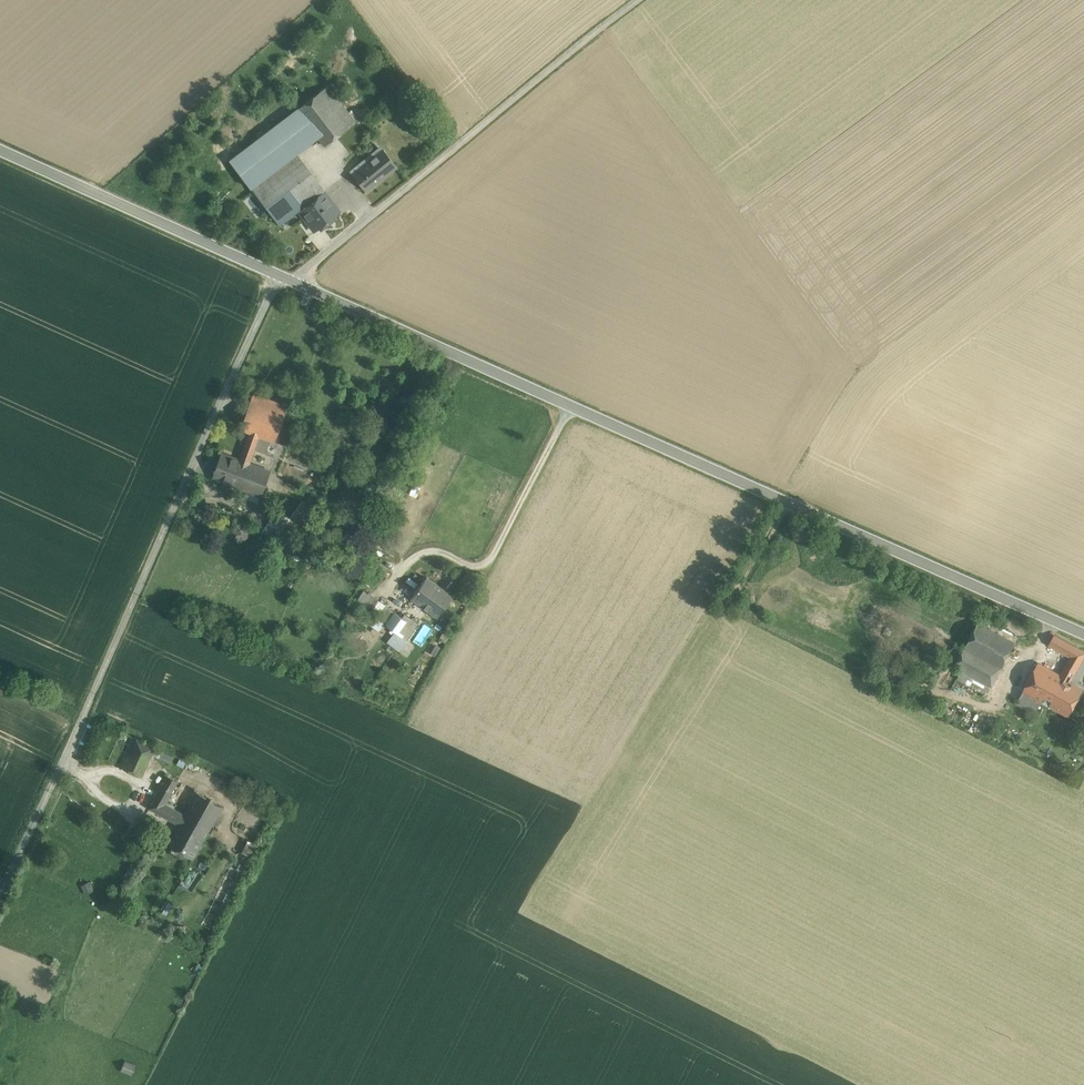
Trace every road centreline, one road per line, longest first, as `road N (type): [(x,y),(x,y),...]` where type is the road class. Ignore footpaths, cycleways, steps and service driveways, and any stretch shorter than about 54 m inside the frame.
road 1 (unclassified): [(1083,634),(0,148)]
road 2 (track): [(0,885),(280,275)]
road 3 (track): [(297,282),(650,0)]

